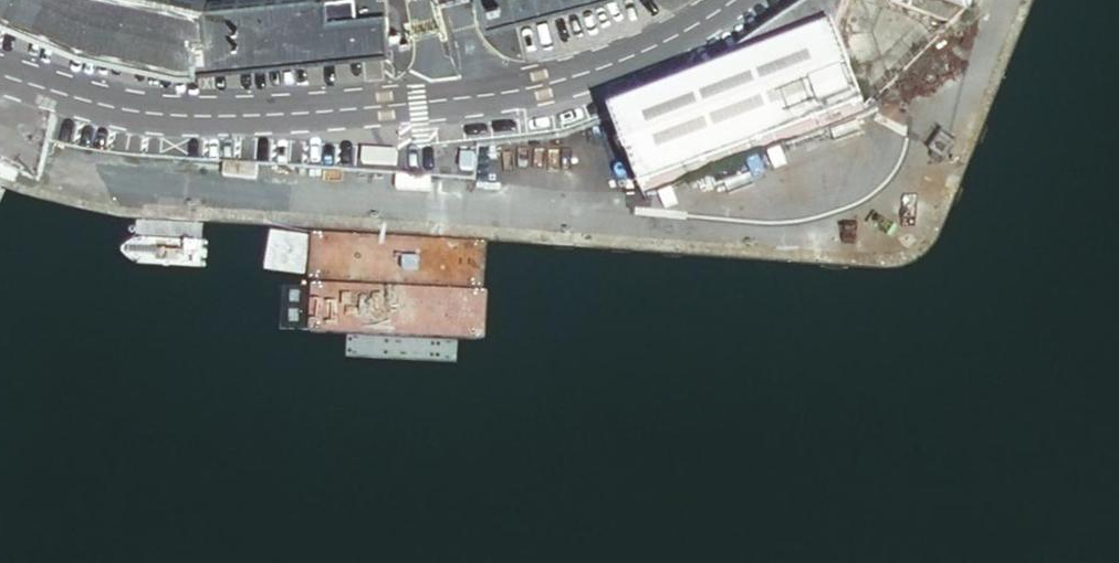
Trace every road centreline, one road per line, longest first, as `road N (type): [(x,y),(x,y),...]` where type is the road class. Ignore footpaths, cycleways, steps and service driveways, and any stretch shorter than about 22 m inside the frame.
road 1 (unclassified): [(737,0),(599,69),(528,90),(400,107),(132,113),(0,74)]

